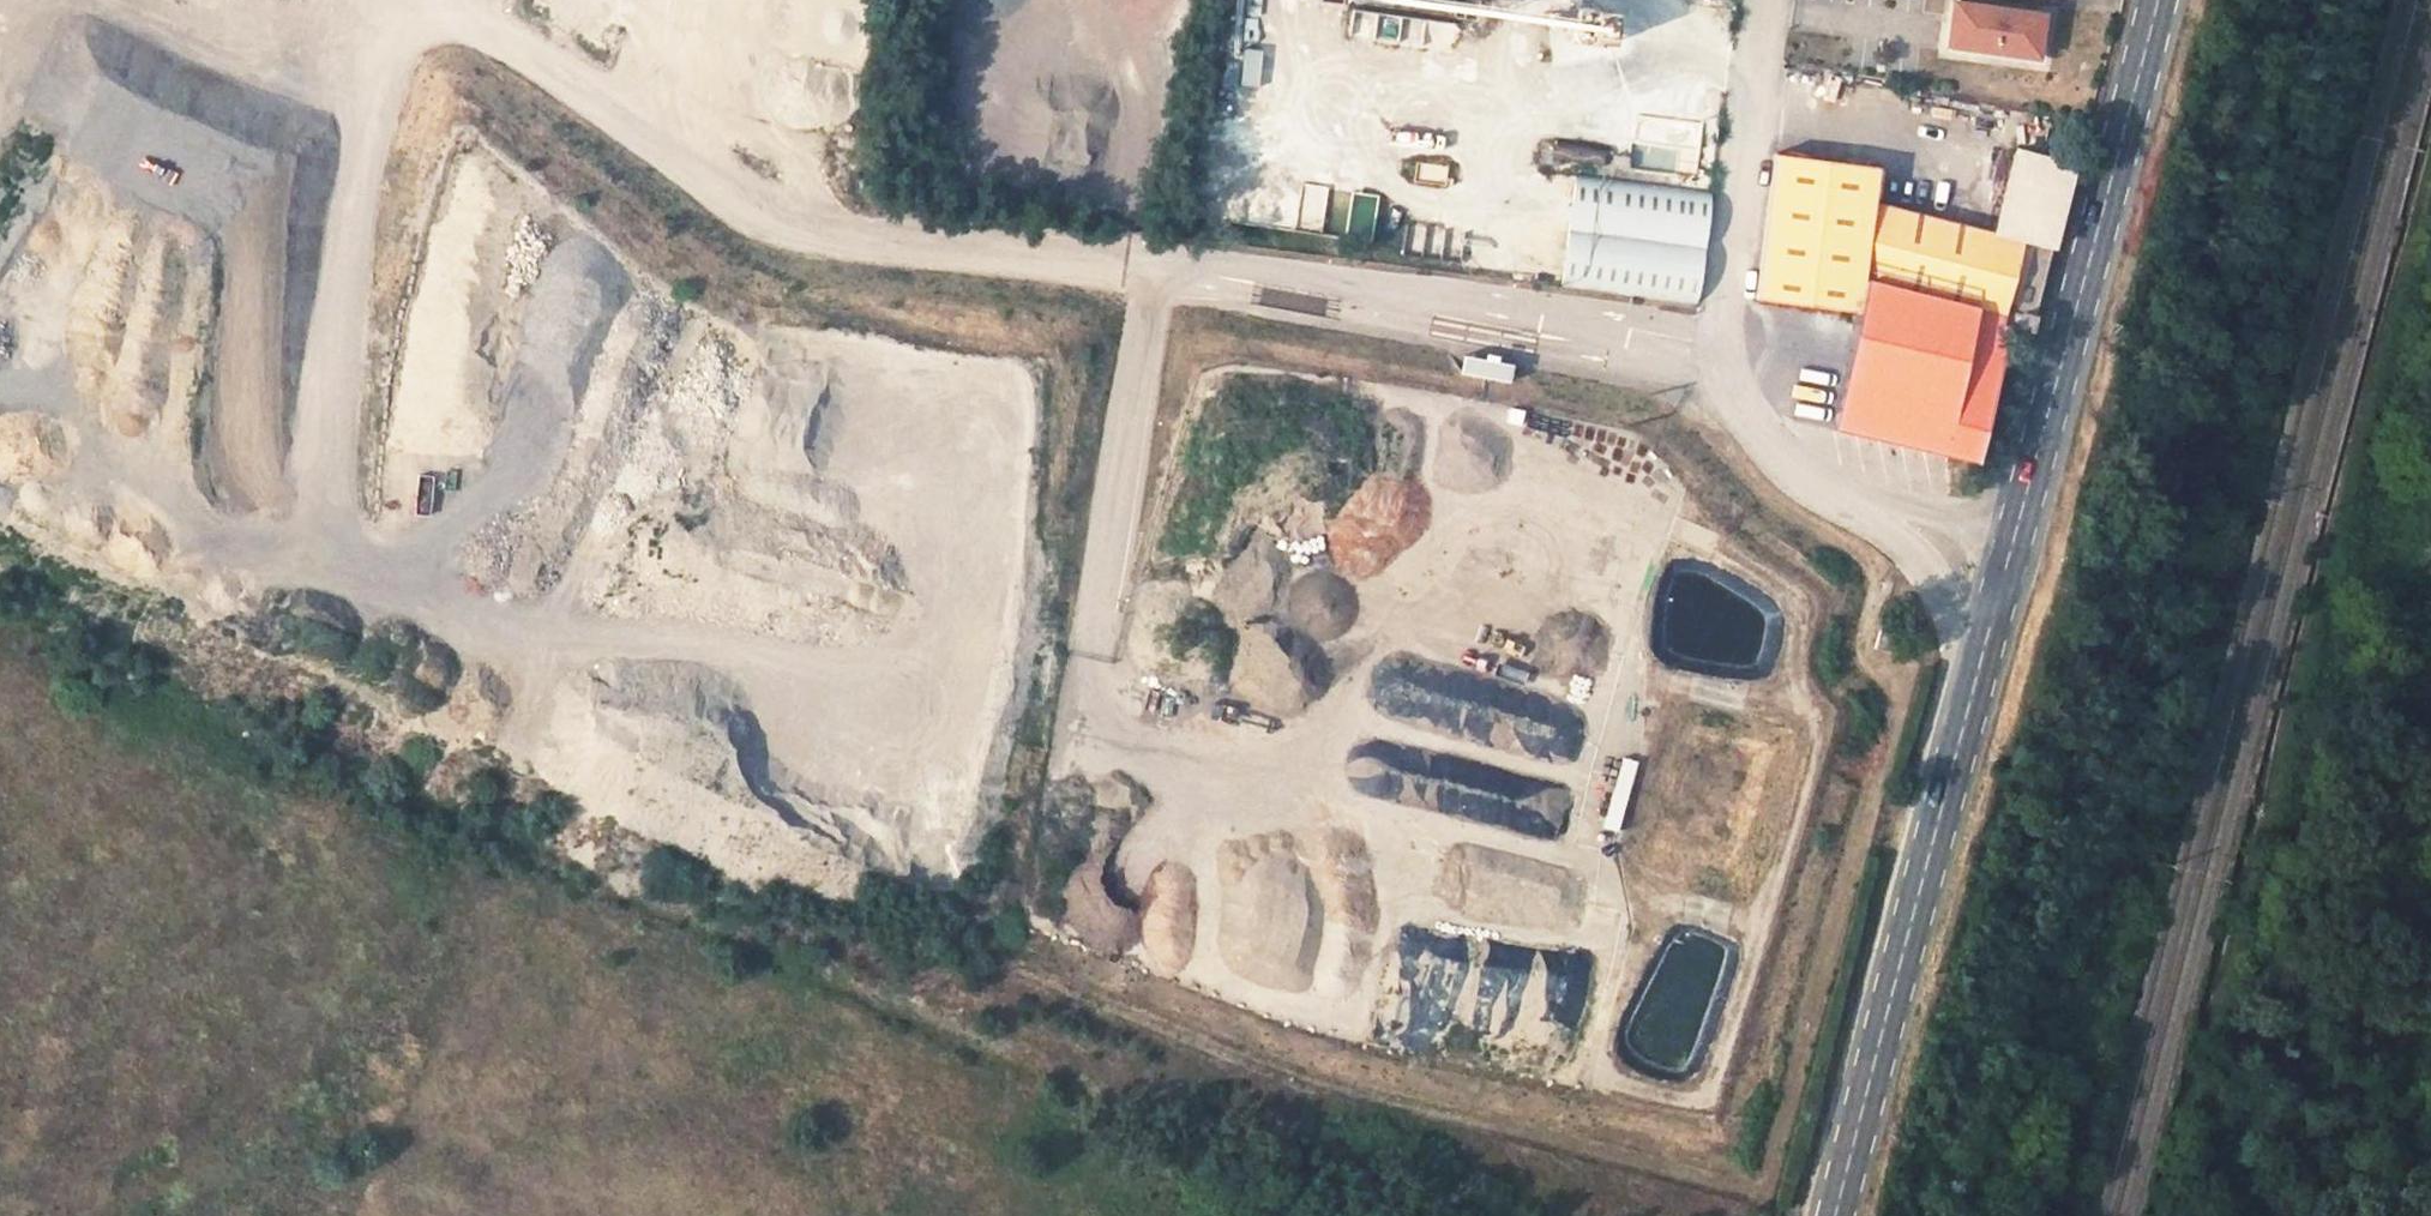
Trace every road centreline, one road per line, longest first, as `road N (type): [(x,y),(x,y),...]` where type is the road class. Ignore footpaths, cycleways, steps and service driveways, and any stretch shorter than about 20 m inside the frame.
road 1 (secondary): [(2155,0),(1836,1215)]

